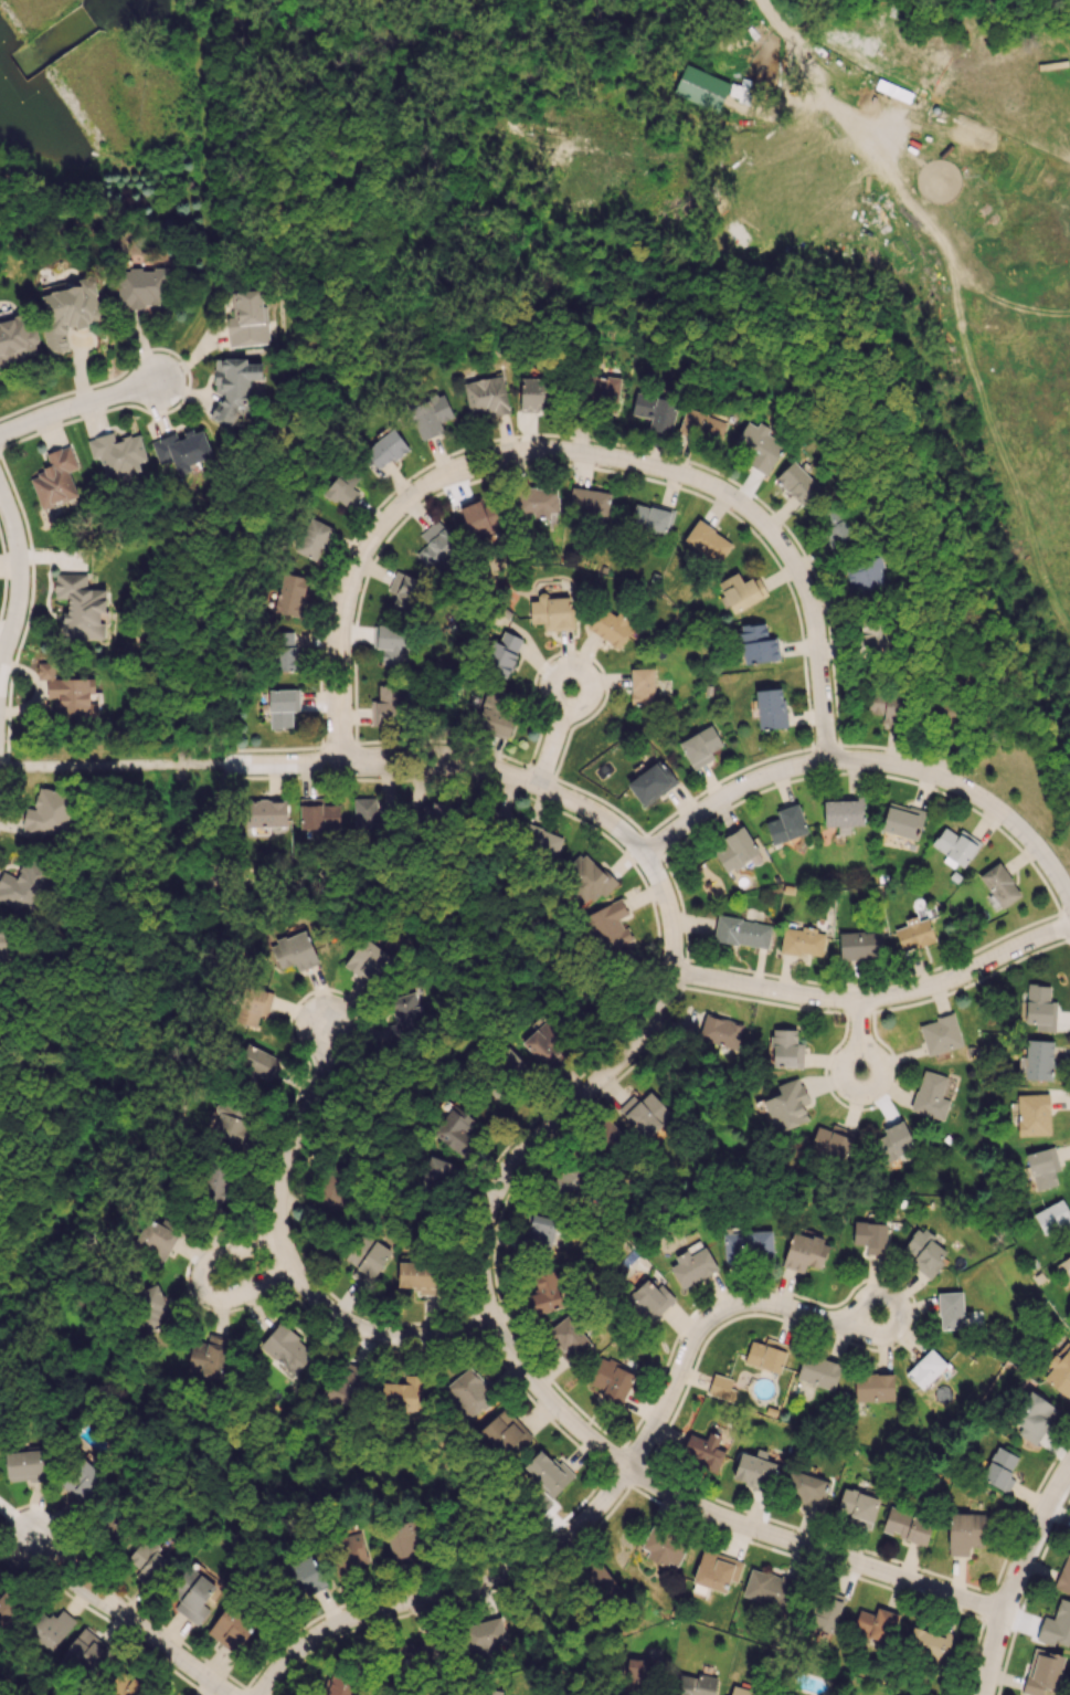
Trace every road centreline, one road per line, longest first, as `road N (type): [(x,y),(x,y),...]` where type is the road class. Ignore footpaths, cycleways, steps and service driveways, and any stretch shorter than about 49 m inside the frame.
road 1 (residential): [(221,762),(467,761),(538,782),(627,836),(650,863),(672,924),(668,998),(619,1067),(529,1148),(486,1209),(495,1326),(523,1378),(646,1486),(734,1525),(1005,1614)]
road 2 (residential): [(650,863),(722,802),(781,775),(892,766),(939,778),(1026,834),(1069,897)]
road 3 (residential): [(495,1326),(430,1340),(357,1333),(290,1274),(278,1202),(327,1056),(328,1021)]
road 4 (residential): [(606,460),(553,454),(497,462),(441,484),(371,543),(353,571),(336,656),(340,760)]
road 5 (residential): [(629,1474),(519,1581),(463,1602),(329,1631),(262,1694)]
road 6 (residential): [(831,767),(814,606),(781,544),(713,489),(606,460)]
road 7 (residential): [(672,977),(862,1007),(904,1001),(1069,933)]
road 8 (residential): [(629,1474),(713,1322),(769,1308),(839,1324),(882,1316)]
road 9 (residential): [(227,1694),(35,1539)]
road 10 (tertiary): [(1069,1475),(1014,1586),(986,1694)]
road 11 (residential): [(278,1232),(204,1254),(201,1276),(209,1294),(230,1301),(290,1274)]
road 12 (residential): [(0,664),(19,558),(0,489)]
road 13 (residential): [(156,382),(0,442)]

